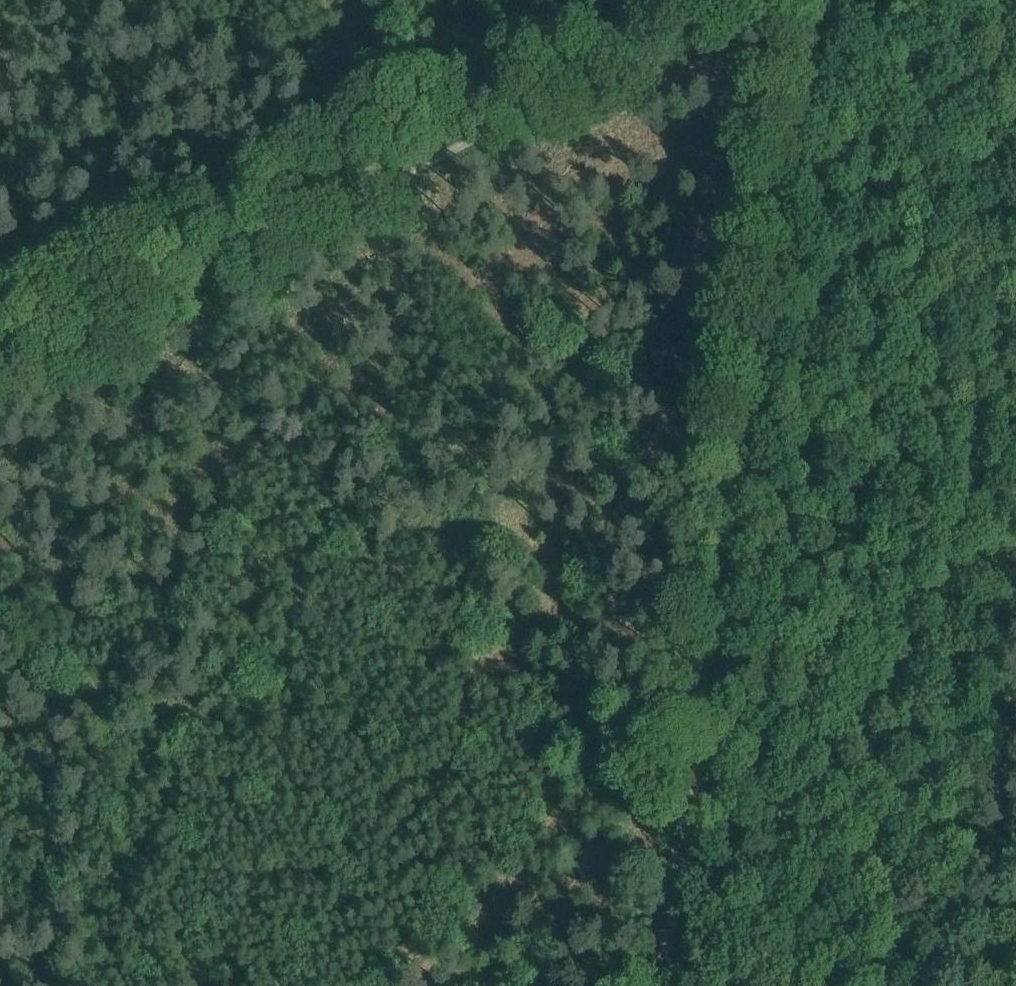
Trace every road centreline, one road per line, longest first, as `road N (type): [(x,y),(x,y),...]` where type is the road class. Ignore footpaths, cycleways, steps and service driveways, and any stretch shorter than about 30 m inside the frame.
road 1 (track): [(808,0),(662,985)]
road 2 (track): [(0,392),(722,0)]

